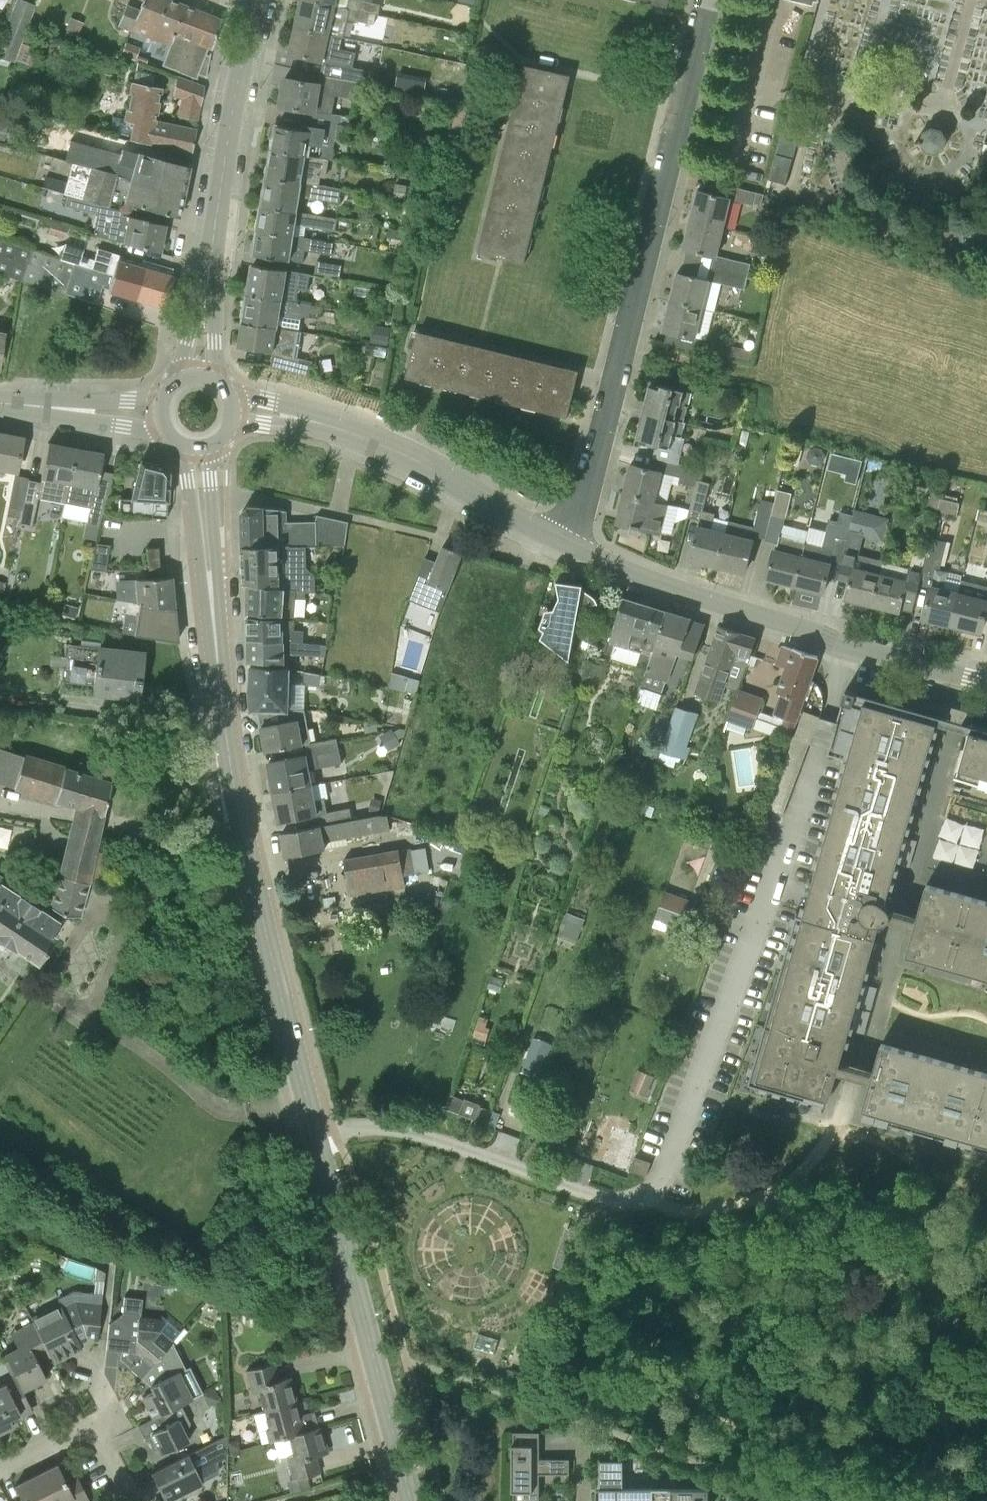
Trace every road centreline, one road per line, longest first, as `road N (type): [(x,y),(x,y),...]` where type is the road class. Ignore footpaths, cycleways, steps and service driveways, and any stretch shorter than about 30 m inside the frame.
road 1 (tertiary): [(412,1500),(239,814),(196,449)]
road 2 (residential): [(568,545),(598,458),(710,0)]
road 3 (tertiary): [(986,680),(851,646),(568,545)]
road 4 (tertiary): [(568,545),(379,443),(301,418),(234,408)]
road 5 (residential): [(199,376),(224,171),(254,18)]
road 6 (tertiary): [(0,402),(161,412)]

